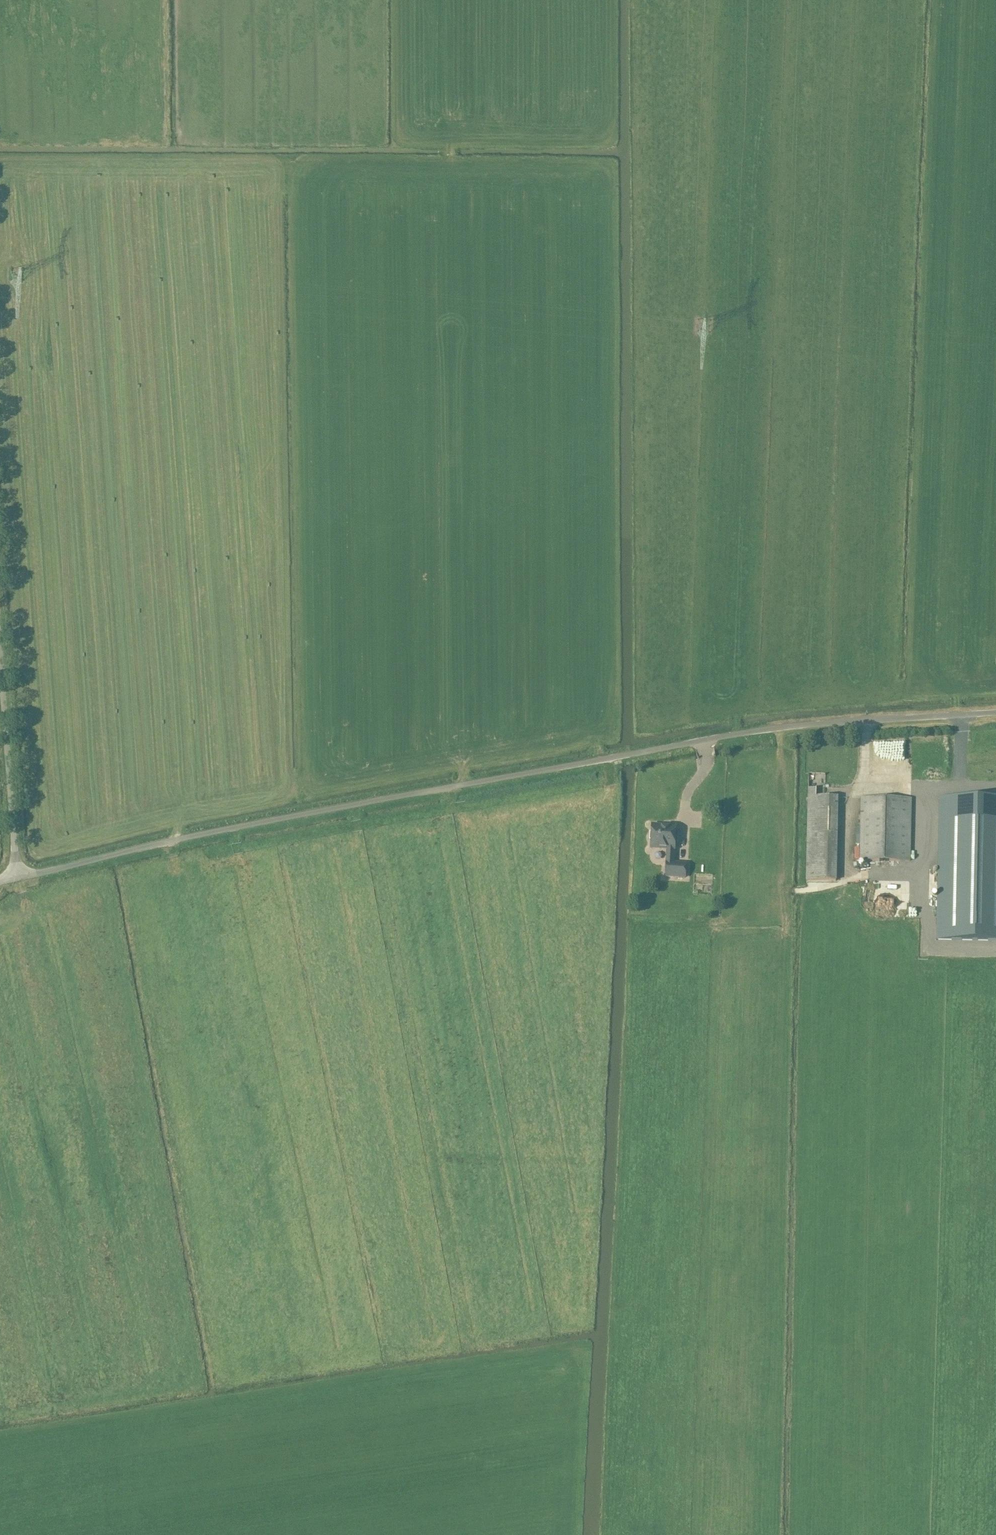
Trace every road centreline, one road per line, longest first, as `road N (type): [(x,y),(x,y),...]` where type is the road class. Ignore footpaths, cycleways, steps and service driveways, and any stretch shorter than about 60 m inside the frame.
road 1 (unclassified): [(17,878),(667,737),(995,704)]
road 2 (unclassified): [(17,878),(0,651)]

